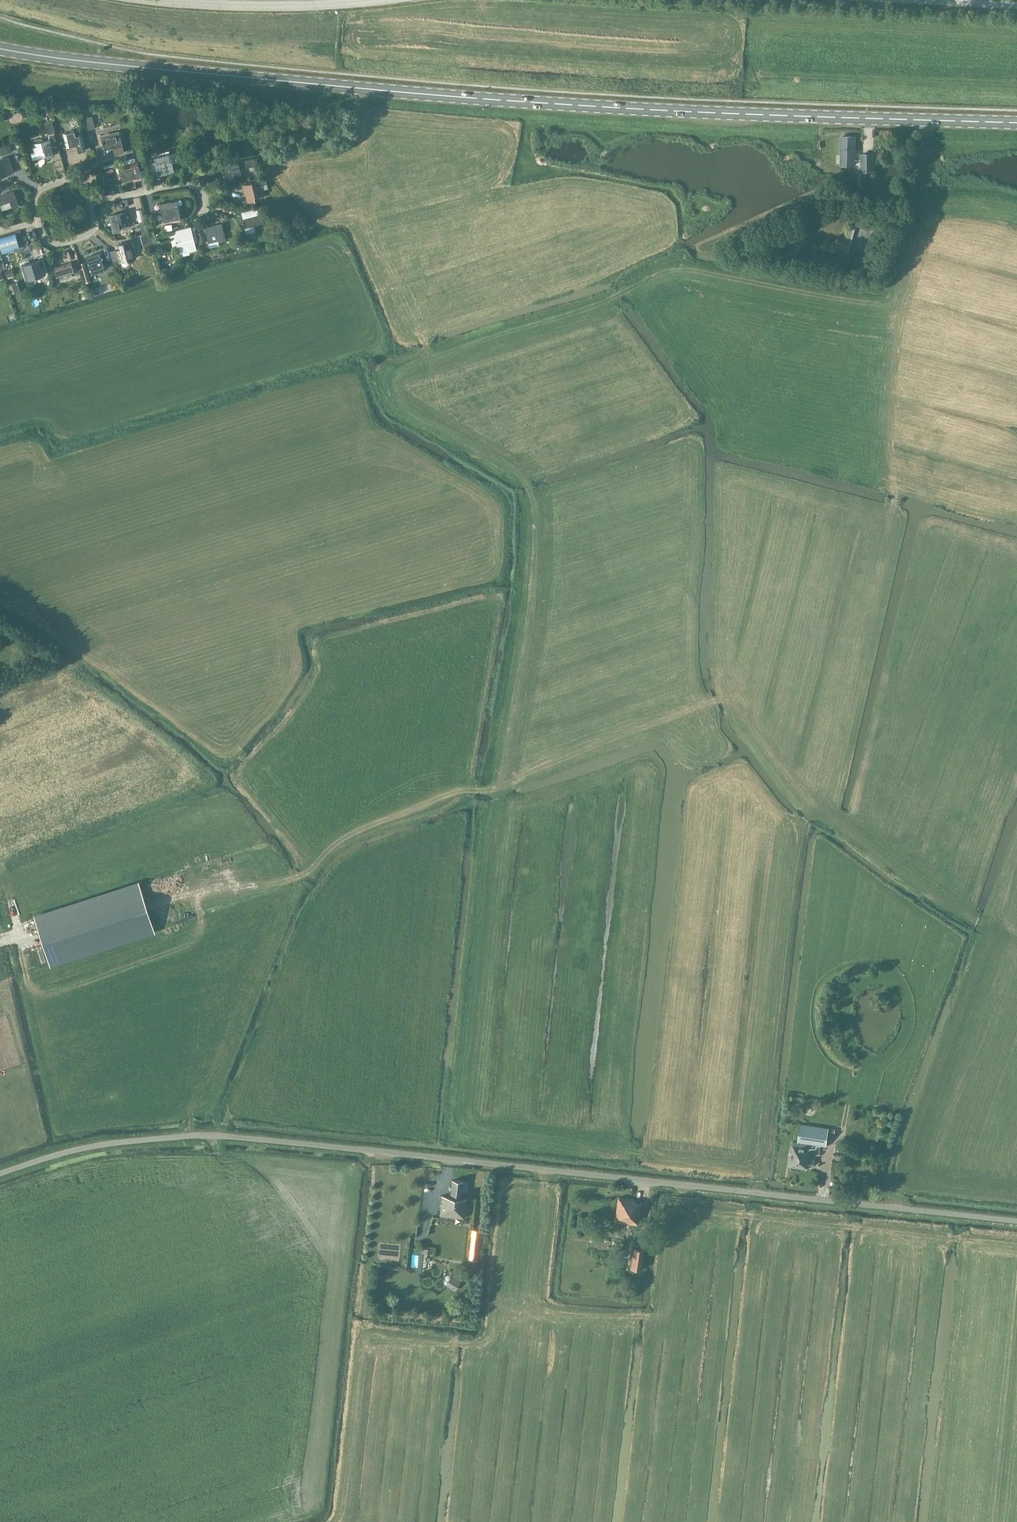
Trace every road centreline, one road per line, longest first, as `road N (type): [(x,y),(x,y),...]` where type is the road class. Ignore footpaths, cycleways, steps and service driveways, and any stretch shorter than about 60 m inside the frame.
road 1 (unclassified): [(0,1175),(129,1140),(231,1136),(1016,1221)]
road 2 (primary): [(1016,122),(603,107),(0,49)]
road 3 (unclassified): [(373,0),(224,7),(153,0)]
road 4 (residential): [(211,208),(197,179),(91,202)]

